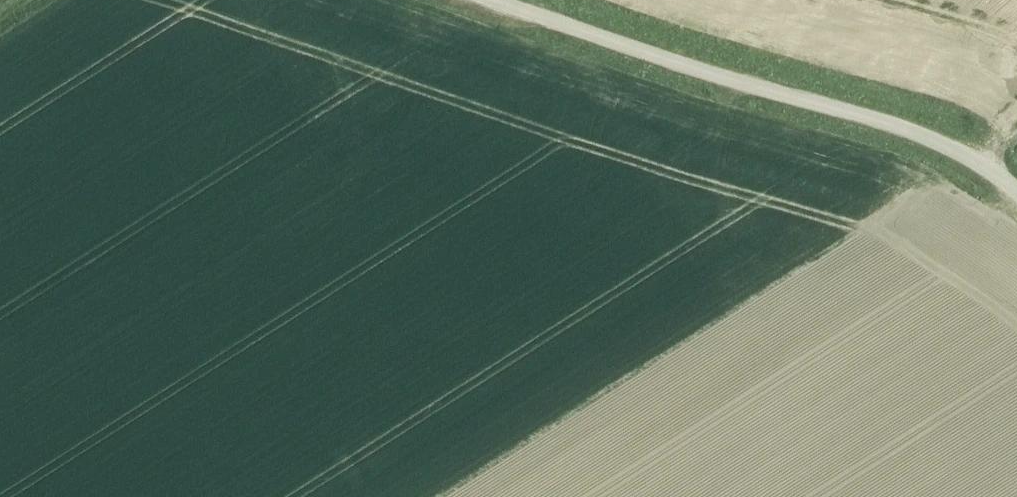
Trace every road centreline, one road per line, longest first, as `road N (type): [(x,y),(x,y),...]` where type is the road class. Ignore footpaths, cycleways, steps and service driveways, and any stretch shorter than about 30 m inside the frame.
road 1 (unclassified): [(1016,191),(937,141),(490,0)]

